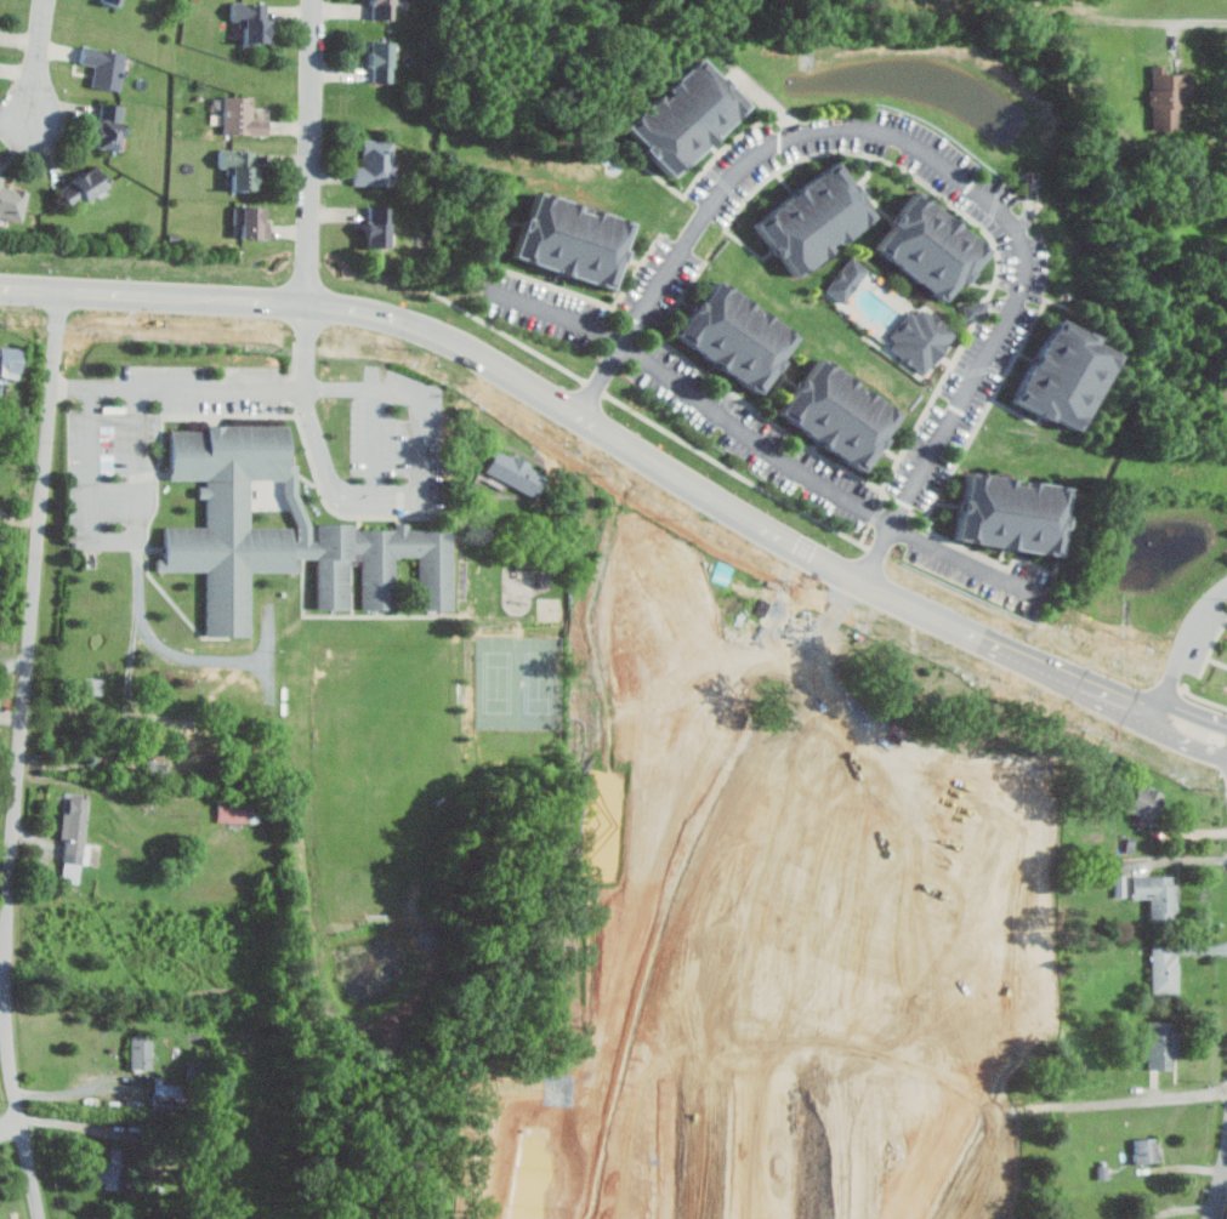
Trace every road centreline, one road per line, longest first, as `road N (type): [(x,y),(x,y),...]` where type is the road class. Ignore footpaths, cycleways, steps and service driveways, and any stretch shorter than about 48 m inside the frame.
road 1 (residential): [(62,291),(2,999),(7,1059),(50,1218)]
road 2 (tertiary): [(441,334),(802,549),(1012,650)]
road 3 (tertiary): [(0,288),(350,307),(441,334)]
road 4 (residential): [(311,303),(316,0)]
road 5 (tertiary): [(1012,650),(1158,714)]
road 6 (residential): [(46,0),(36,120)]

